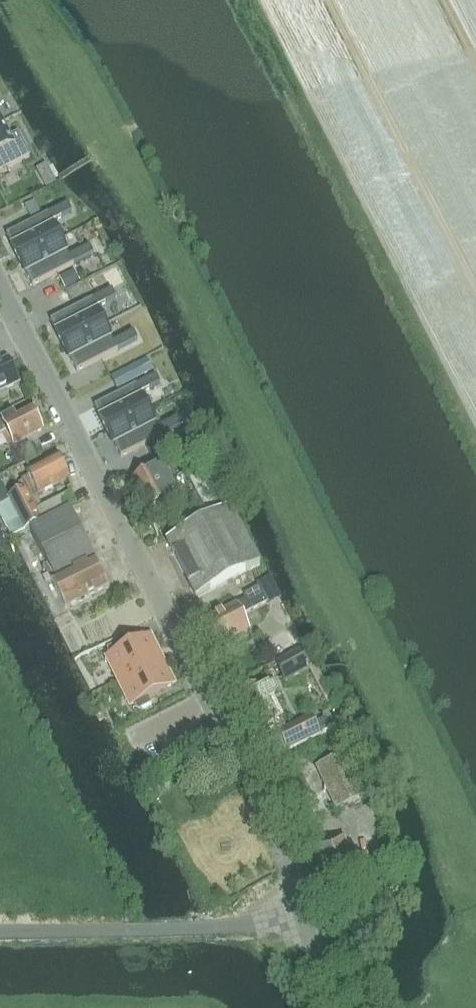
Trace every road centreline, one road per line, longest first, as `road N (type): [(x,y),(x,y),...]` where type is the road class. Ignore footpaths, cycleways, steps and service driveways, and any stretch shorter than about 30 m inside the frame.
road 1 (unclassified): [(306,925),(264,816),(0,291)]
road 2 (unclassified): [(0,930),(120,934),(306,925)]

